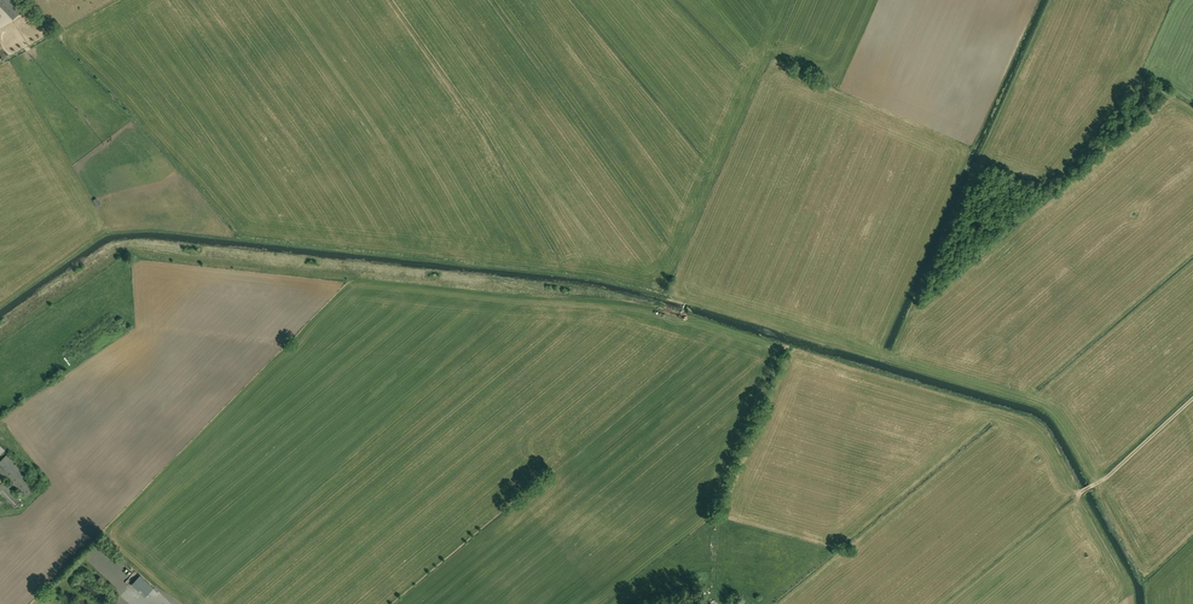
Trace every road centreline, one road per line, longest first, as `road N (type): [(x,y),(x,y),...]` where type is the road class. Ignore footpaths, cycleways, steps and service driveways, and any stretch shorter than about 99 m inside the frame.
road 1 (track): [(1076,495),(1102,482),(1192,399)]

